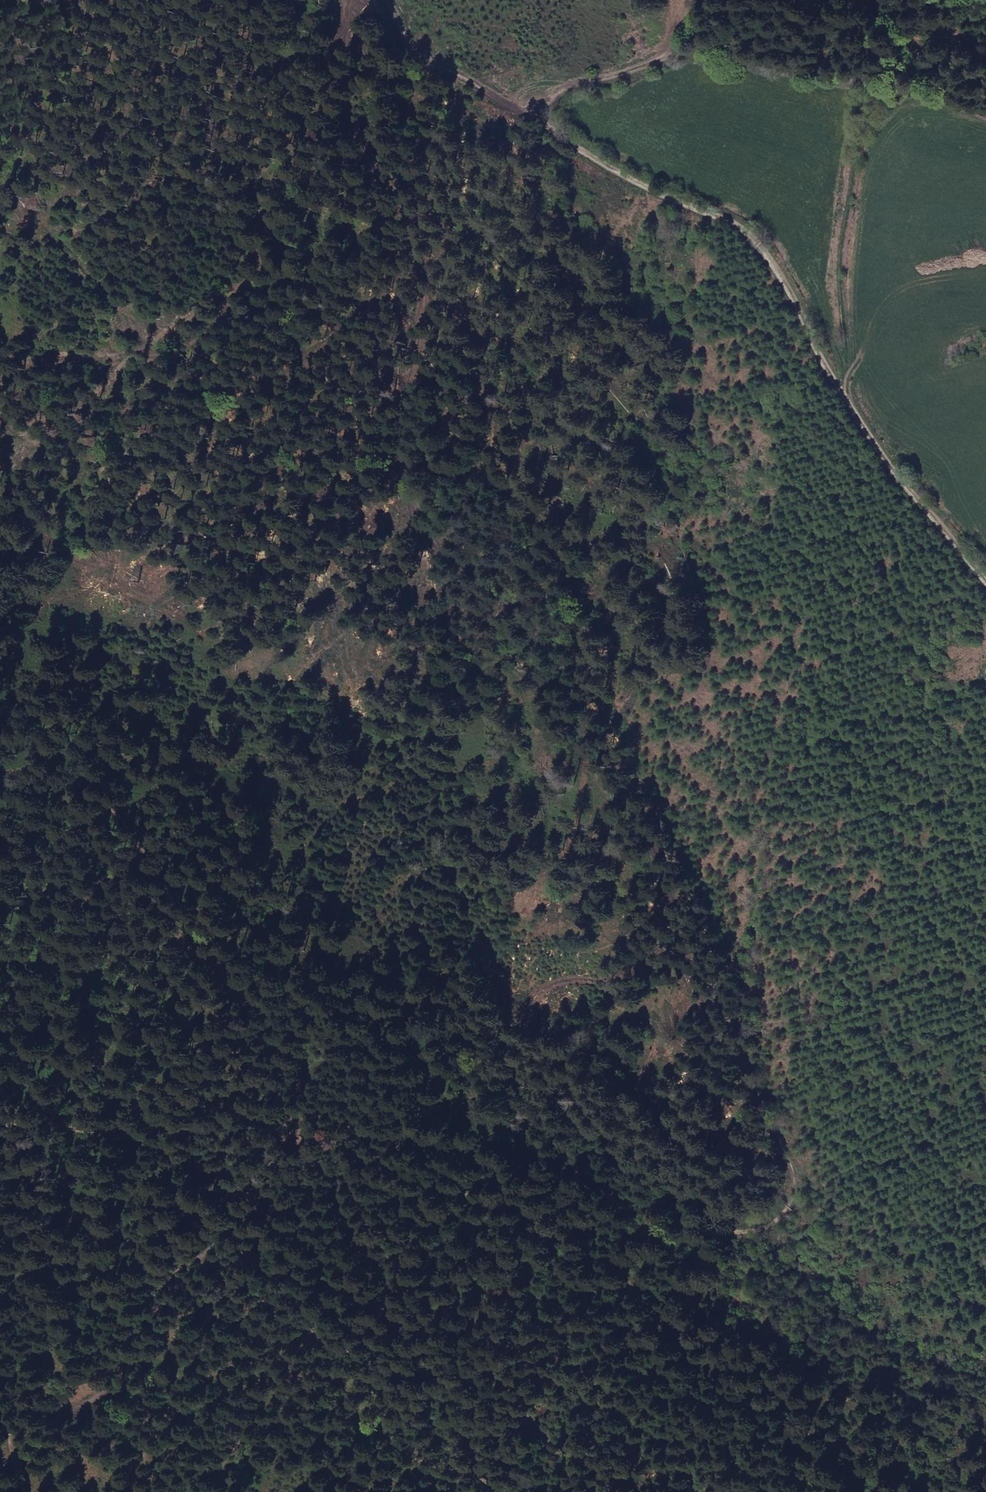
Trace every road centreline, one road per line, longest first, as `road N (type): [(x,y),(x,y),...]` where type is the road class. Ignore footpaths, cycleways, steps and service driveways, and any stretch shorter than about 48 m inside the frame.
road 1 (track): [(985,115),(886,82),(708,53),(564,98),(550,126),(429,55),(388,0)]
road 2 (unclassified): [(550,126),(600,166),(762,247),(861,422),(902,474)]
road 3 (track): [(975,0),(893,84),(855,155),(842,257),(846,396)]
road 4 (track): [(242,1222),(267,1297),(350,1351),(510,1491)]
road 5 (unclassified): [(902,474),(985,587)]

